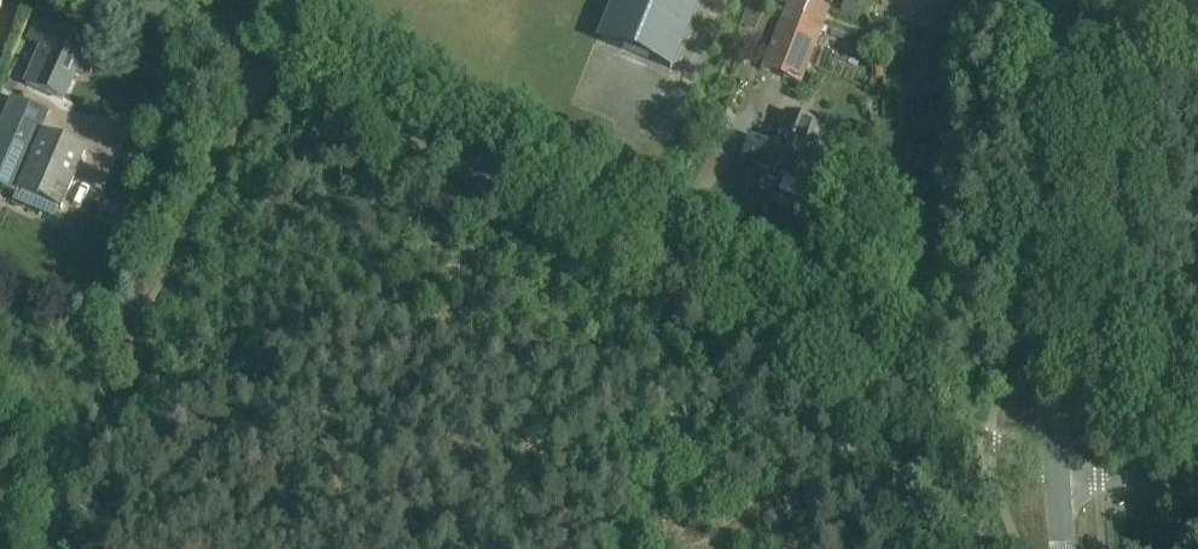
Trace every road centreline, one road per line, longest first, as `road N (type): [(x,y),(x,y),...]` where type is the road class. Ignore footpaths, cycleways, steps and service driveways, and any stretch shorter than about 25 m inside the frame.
road 1 (unclassified): [(1056,469),(157,0)]
road 2 (unclassified): [(1056,469),(1057,0)]
road 3 (unclassified): [(1197,486),(1099,483),(1056,469)]

